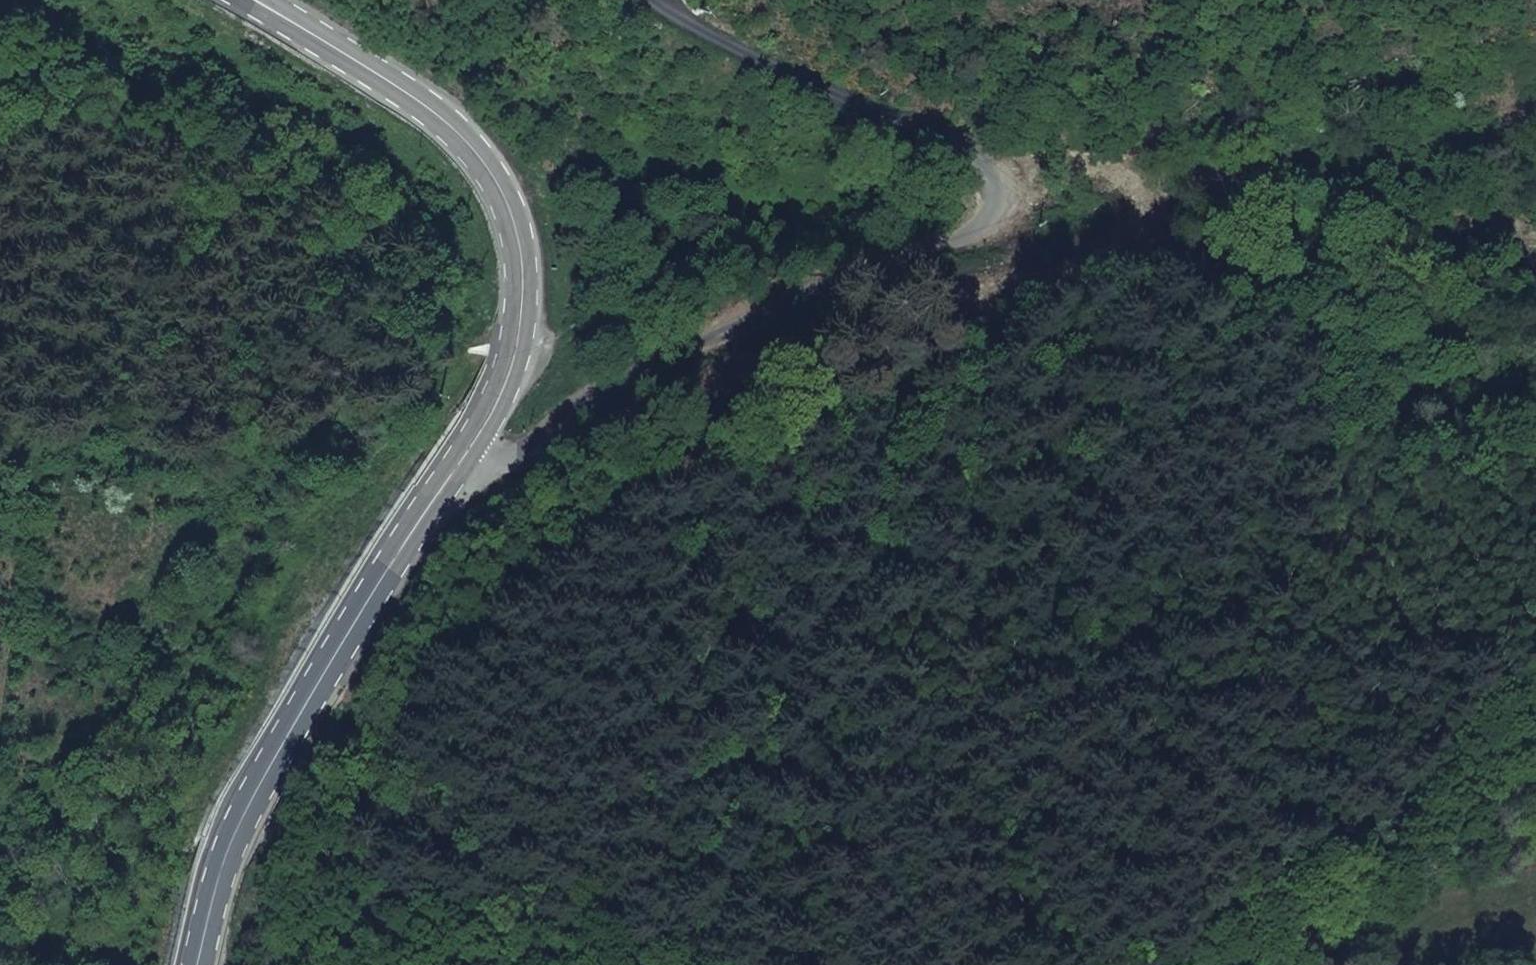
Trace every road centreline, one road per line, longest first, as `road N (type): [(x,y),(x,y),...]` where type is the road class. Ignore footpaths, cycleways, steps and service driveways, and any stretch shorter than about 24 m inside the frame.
road 1 (unclassified): [(653,0),(806,86),(975,156),(993,173),(990,214),(964,236),(590,392),(512,456),(468,450)]
road 2 (primary): [(468,450),(272,729),(212,872),(191,964)]
road 3 (primary): [(256,0),(447,124),(497,181),(522,264),(520,328),(493,411),(468,450)]

